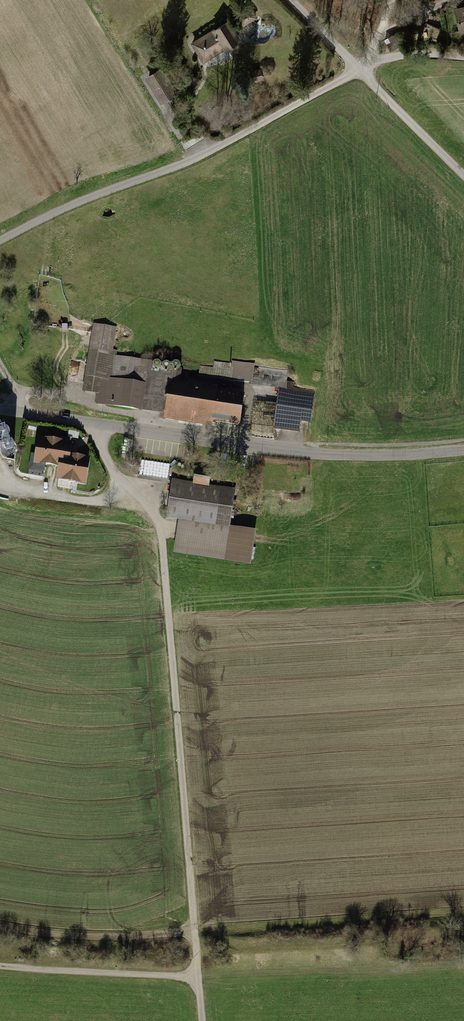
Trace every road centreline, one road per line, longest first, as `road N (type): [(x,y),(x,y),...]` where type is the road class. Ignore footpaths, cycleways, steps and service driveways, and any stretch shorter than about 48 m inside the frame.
road 1 (track): [(92,424),(119,477),(158,523),(196,974)]
road 2 (secondary): [(0,408),(321,455),(463,452)]
road 3 (residential): [(0,241),(201,156),(362,68)]
road 4 (track): [(196,974),(0,968)]
road 5 (track): [(0,929),(131,940),(194,932)]
road 6 (track): [(362,68),(463,173)]

